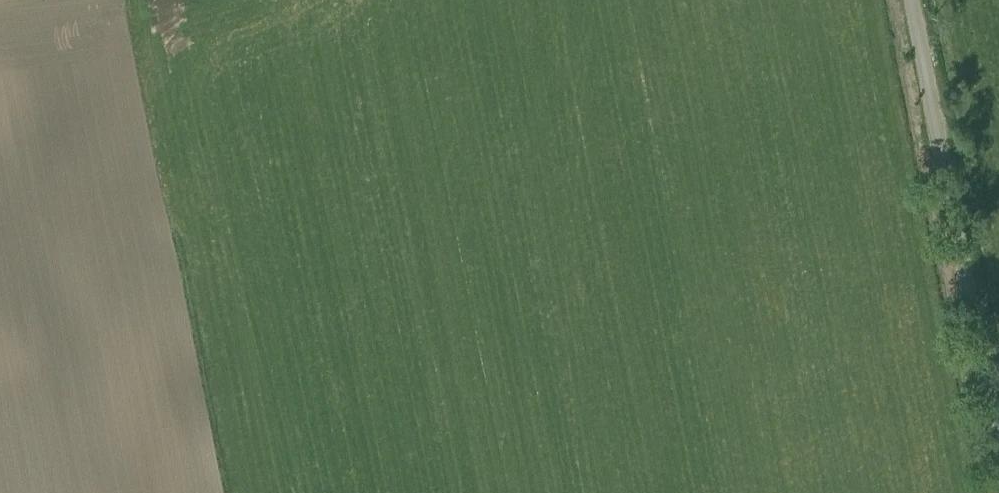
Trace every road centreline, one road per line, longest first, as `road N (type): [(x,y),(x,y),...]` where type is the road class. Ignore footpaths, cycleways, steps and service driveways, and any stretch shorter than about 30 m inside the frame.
road 1 (unclassified): [(998,470),(899,0)]

